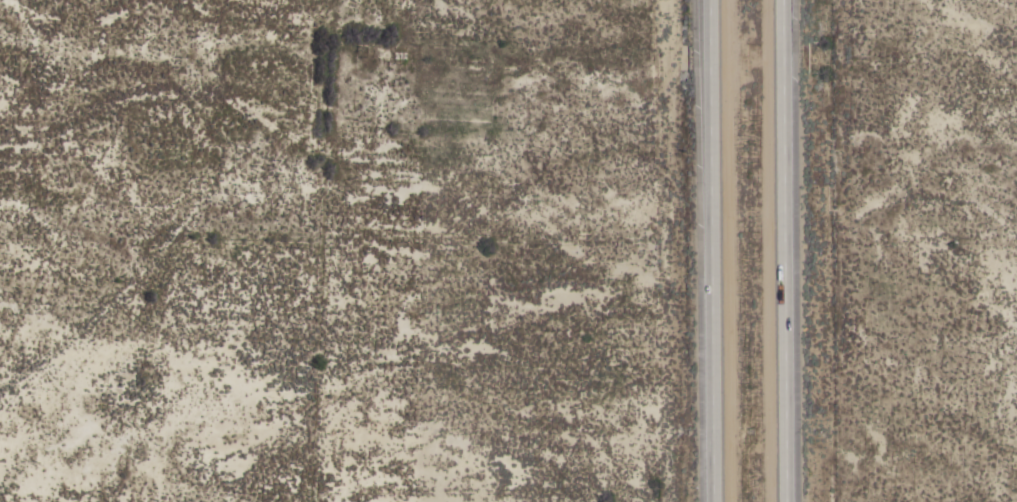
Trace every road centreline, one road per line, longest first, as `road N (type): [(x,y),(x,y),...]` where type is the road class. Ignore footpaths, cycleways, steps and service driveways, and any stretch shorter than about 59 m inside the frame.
road 1 (motorway): [(703,0),(711,501)]
road 2 (motorway): [(788,501),(790,0)]

